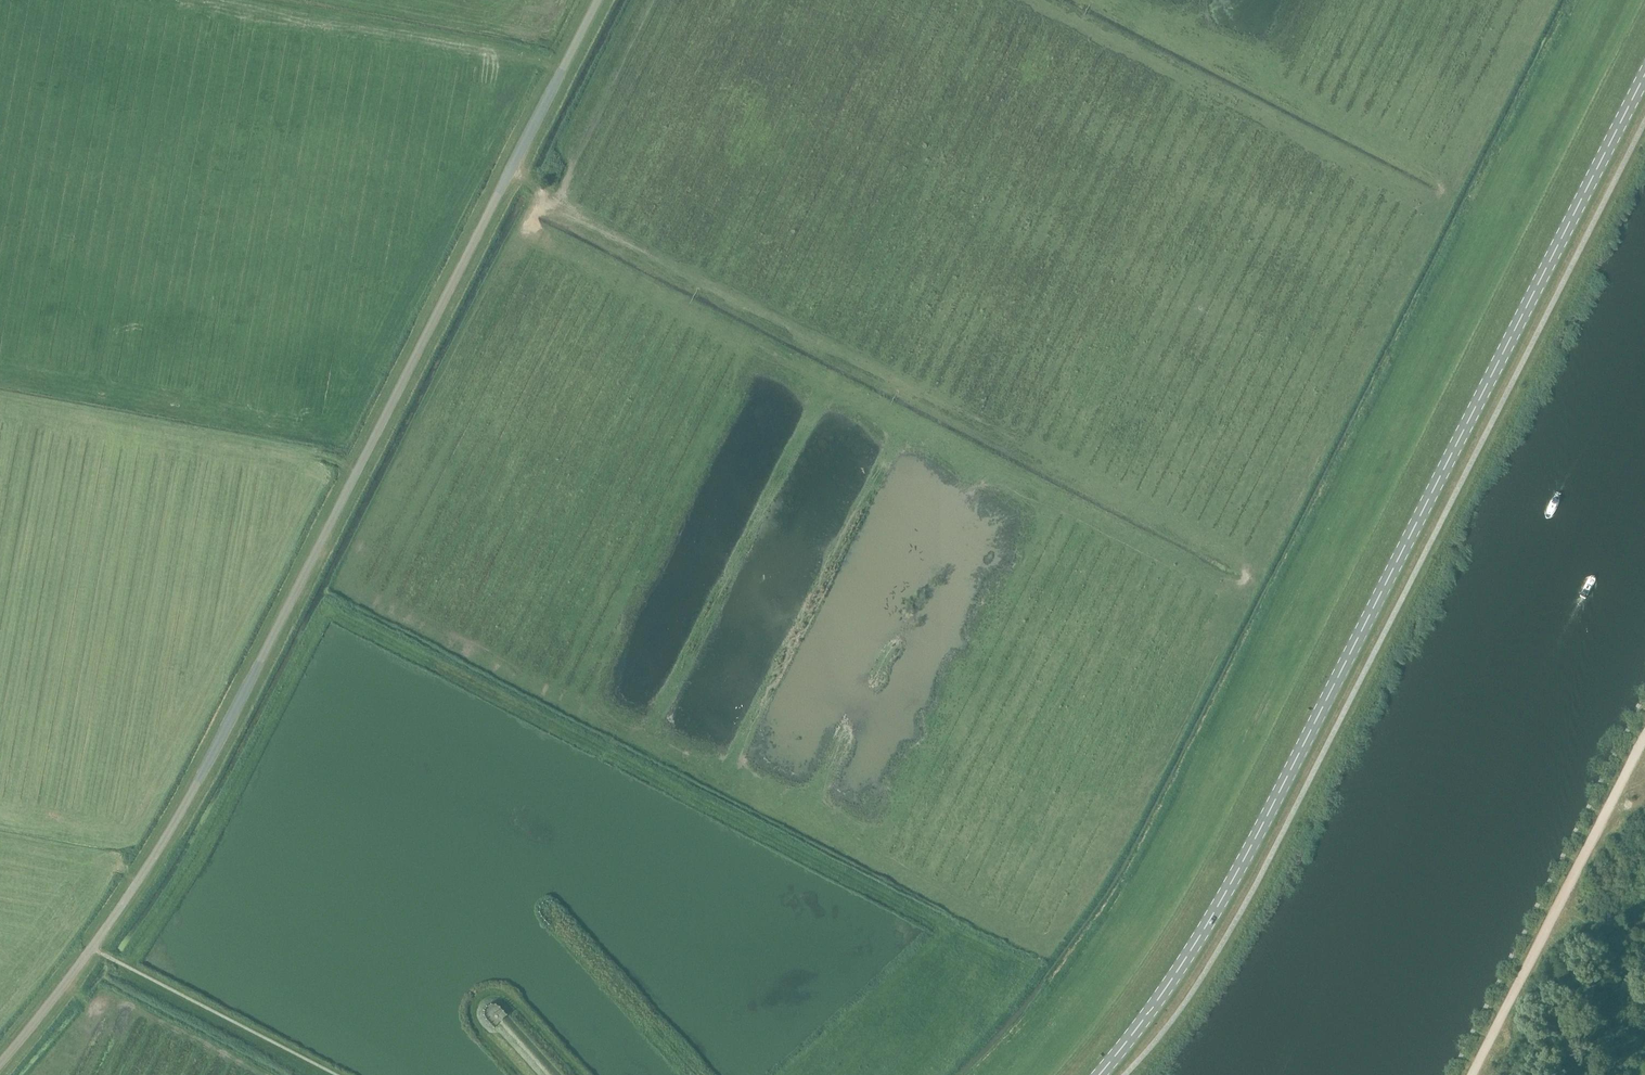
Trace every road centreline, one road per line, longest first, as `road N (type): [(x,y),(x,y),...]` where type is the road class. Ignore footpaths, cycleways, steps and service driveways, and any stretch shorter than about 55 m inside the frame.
road 1 (unclassified): [(0,1063),(127,898),(202,773),(598,0)]
road 2 (primary): [(1099,1074),(1236,876),(1644,76)]
road 3 (track): [(1471,1074),(1644,731)]

